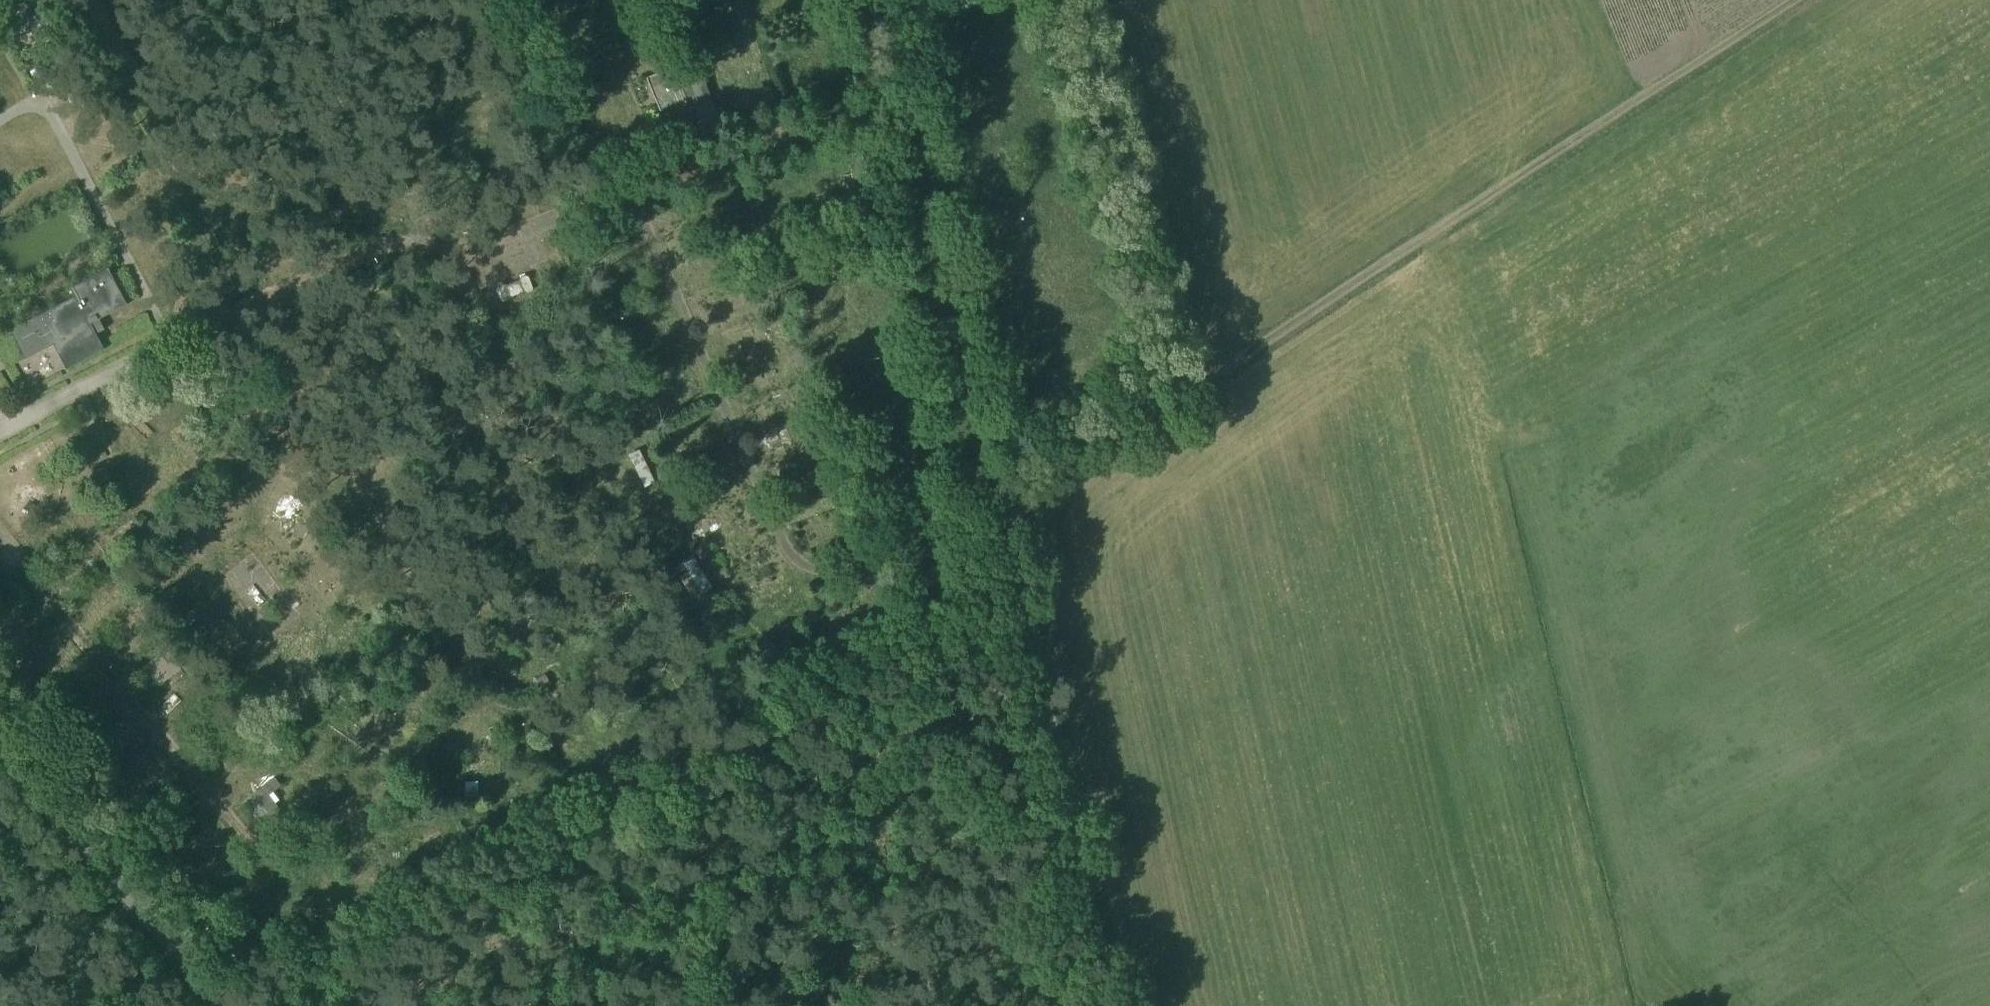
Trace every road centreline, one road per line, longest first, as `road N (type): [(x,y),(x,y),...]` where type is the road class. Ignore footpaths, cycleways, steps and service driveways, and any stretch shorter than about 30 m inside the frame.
road 1 (track): [(1116,1005),(1007,512),(1785,0)]
road 2 (unclassified): [(216,1005),(0,743)]

